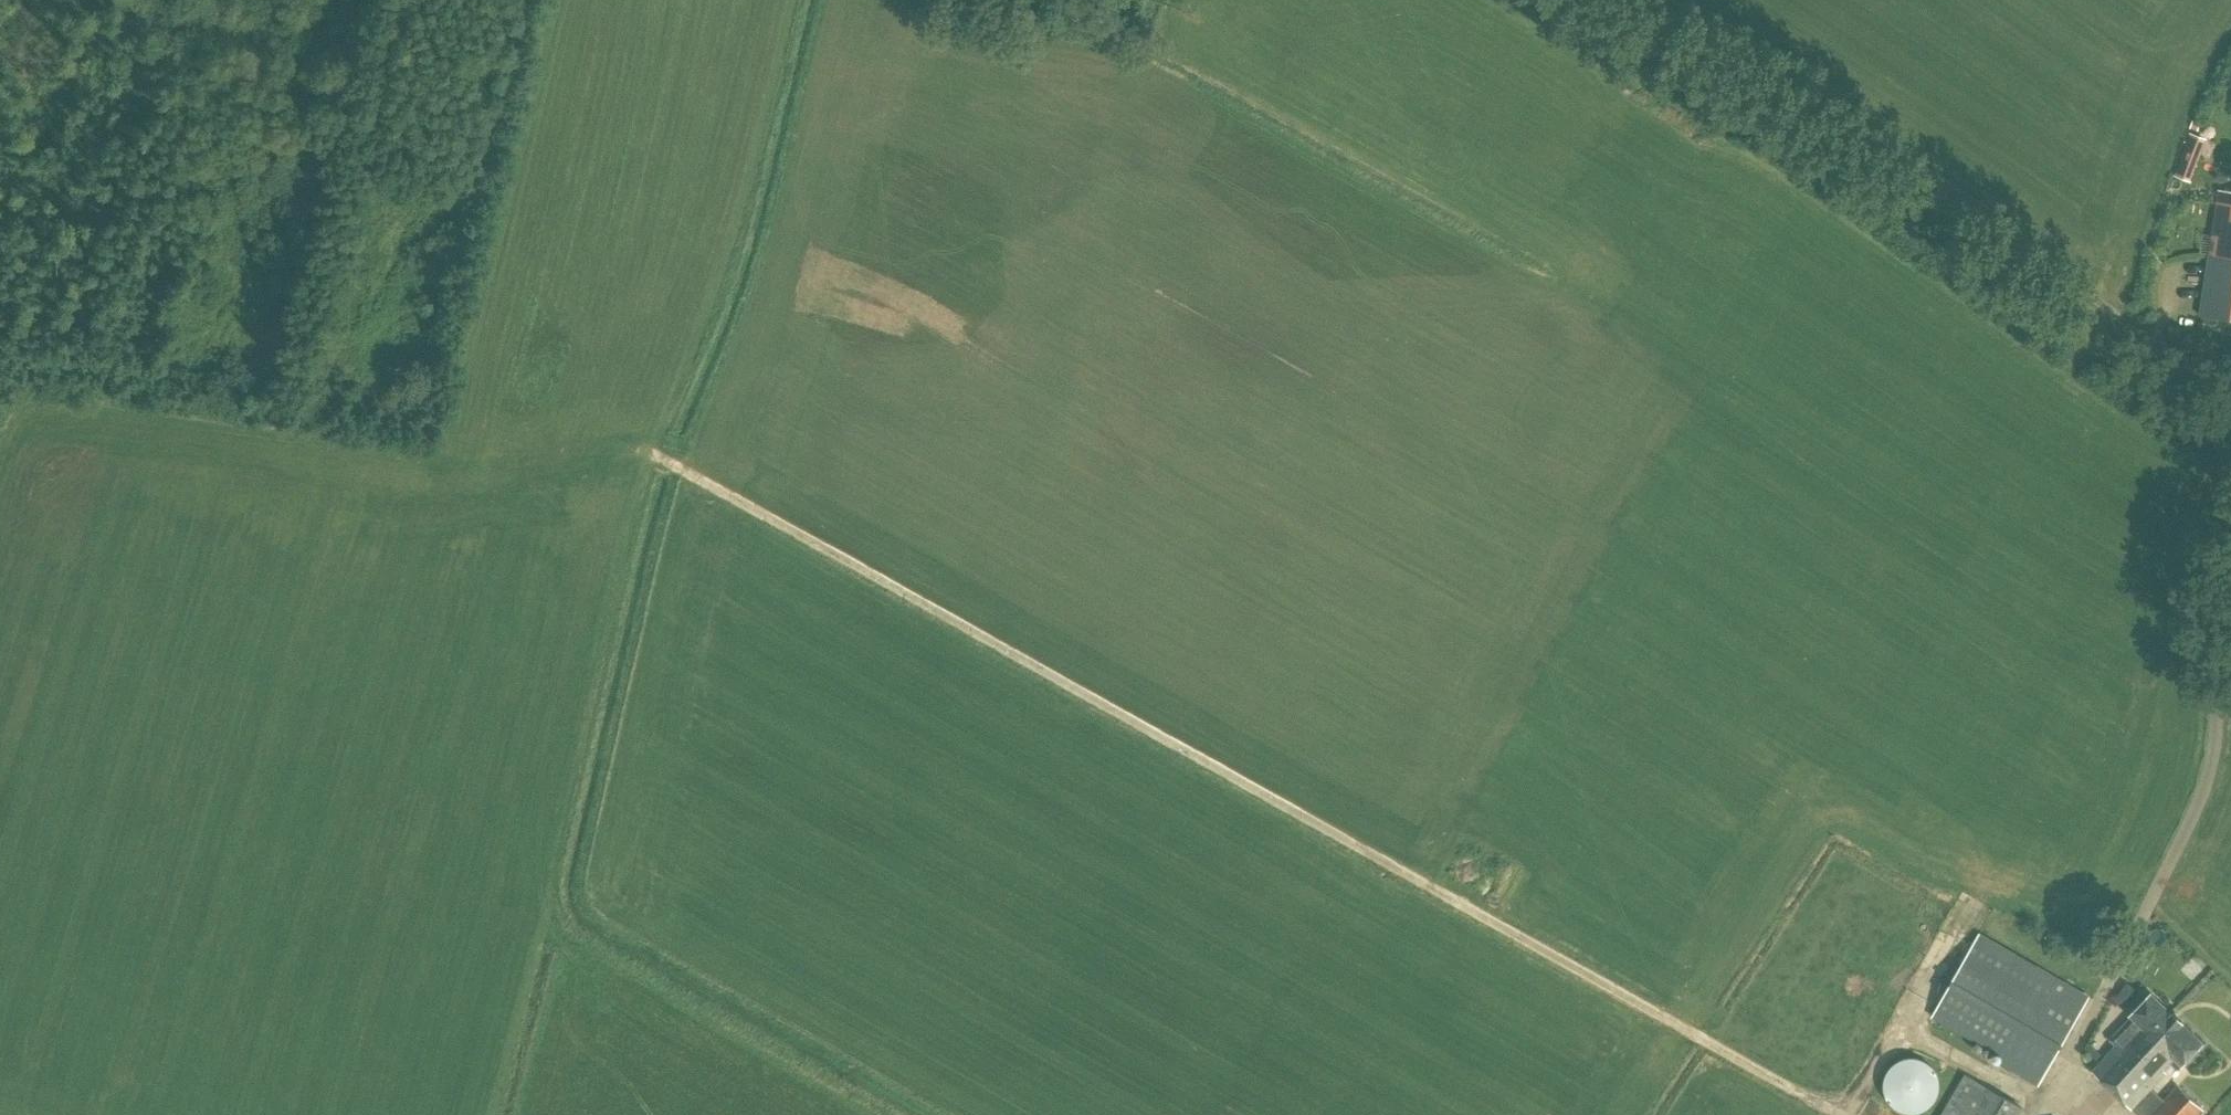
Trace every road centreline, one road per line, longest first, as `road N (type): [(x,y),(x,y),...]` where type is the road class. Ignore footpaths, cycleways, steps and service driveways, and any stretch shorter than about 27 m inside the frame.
road 1 (track): [(1643,0),(1903,161),(2230,395)]
road 2 (track): [(2144,964),(2210,780),(2230,571)]

